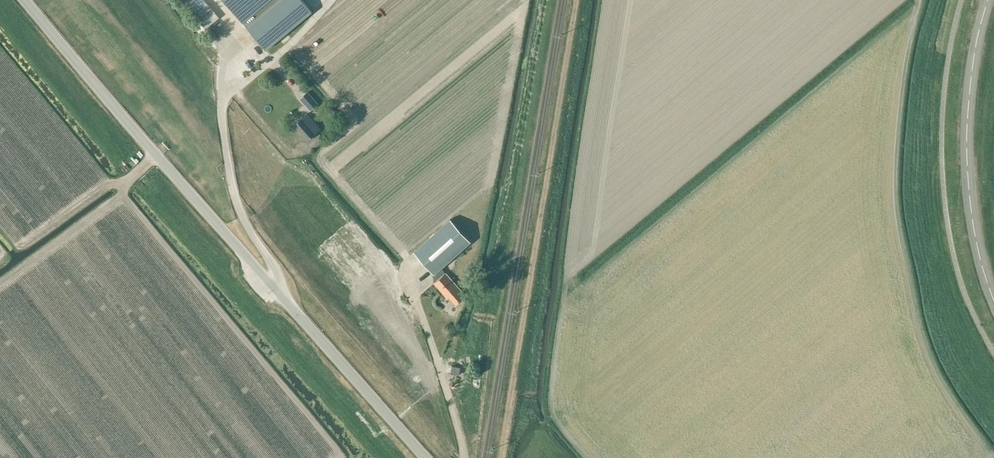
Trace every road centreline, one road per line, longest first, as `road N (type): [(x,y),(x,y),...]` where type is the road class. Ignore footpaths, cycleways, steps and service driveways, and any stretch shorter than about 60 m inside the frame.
road 1 (tertiary): [(426,457),(27,0)]
road 2 (track): [(501,457),(576,0)]
road 3 (tertiary): [(988,0),(967,141),(973,221),(993,301)]

